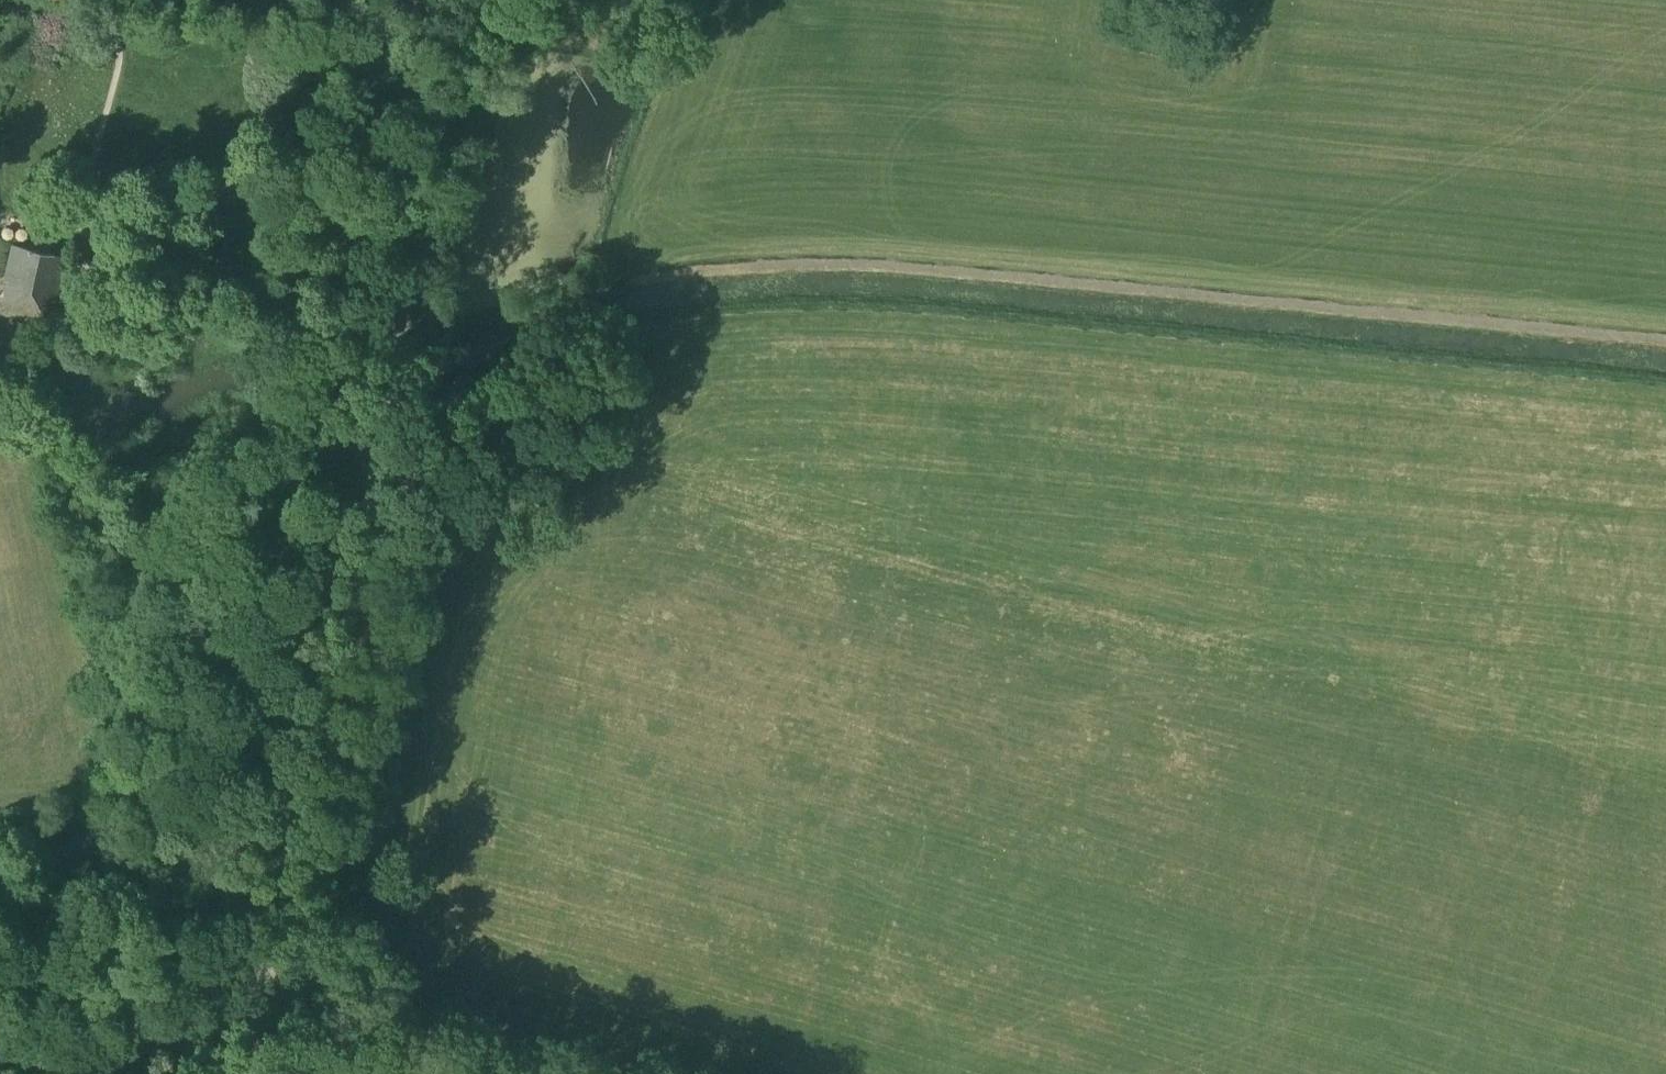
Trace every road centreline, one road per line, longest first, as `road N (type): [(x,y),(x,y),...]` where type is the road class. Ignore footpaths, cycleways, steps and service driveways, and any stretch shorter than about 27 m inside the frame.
road 1 (unclassified): [(263,1010),(254,957),(259,919),(475,0)]
road 2 (unclassified): [(263,1010),(180,1029),(0,1035)]
road 3 (unclassified): [(488,1073),(263,1010)]

